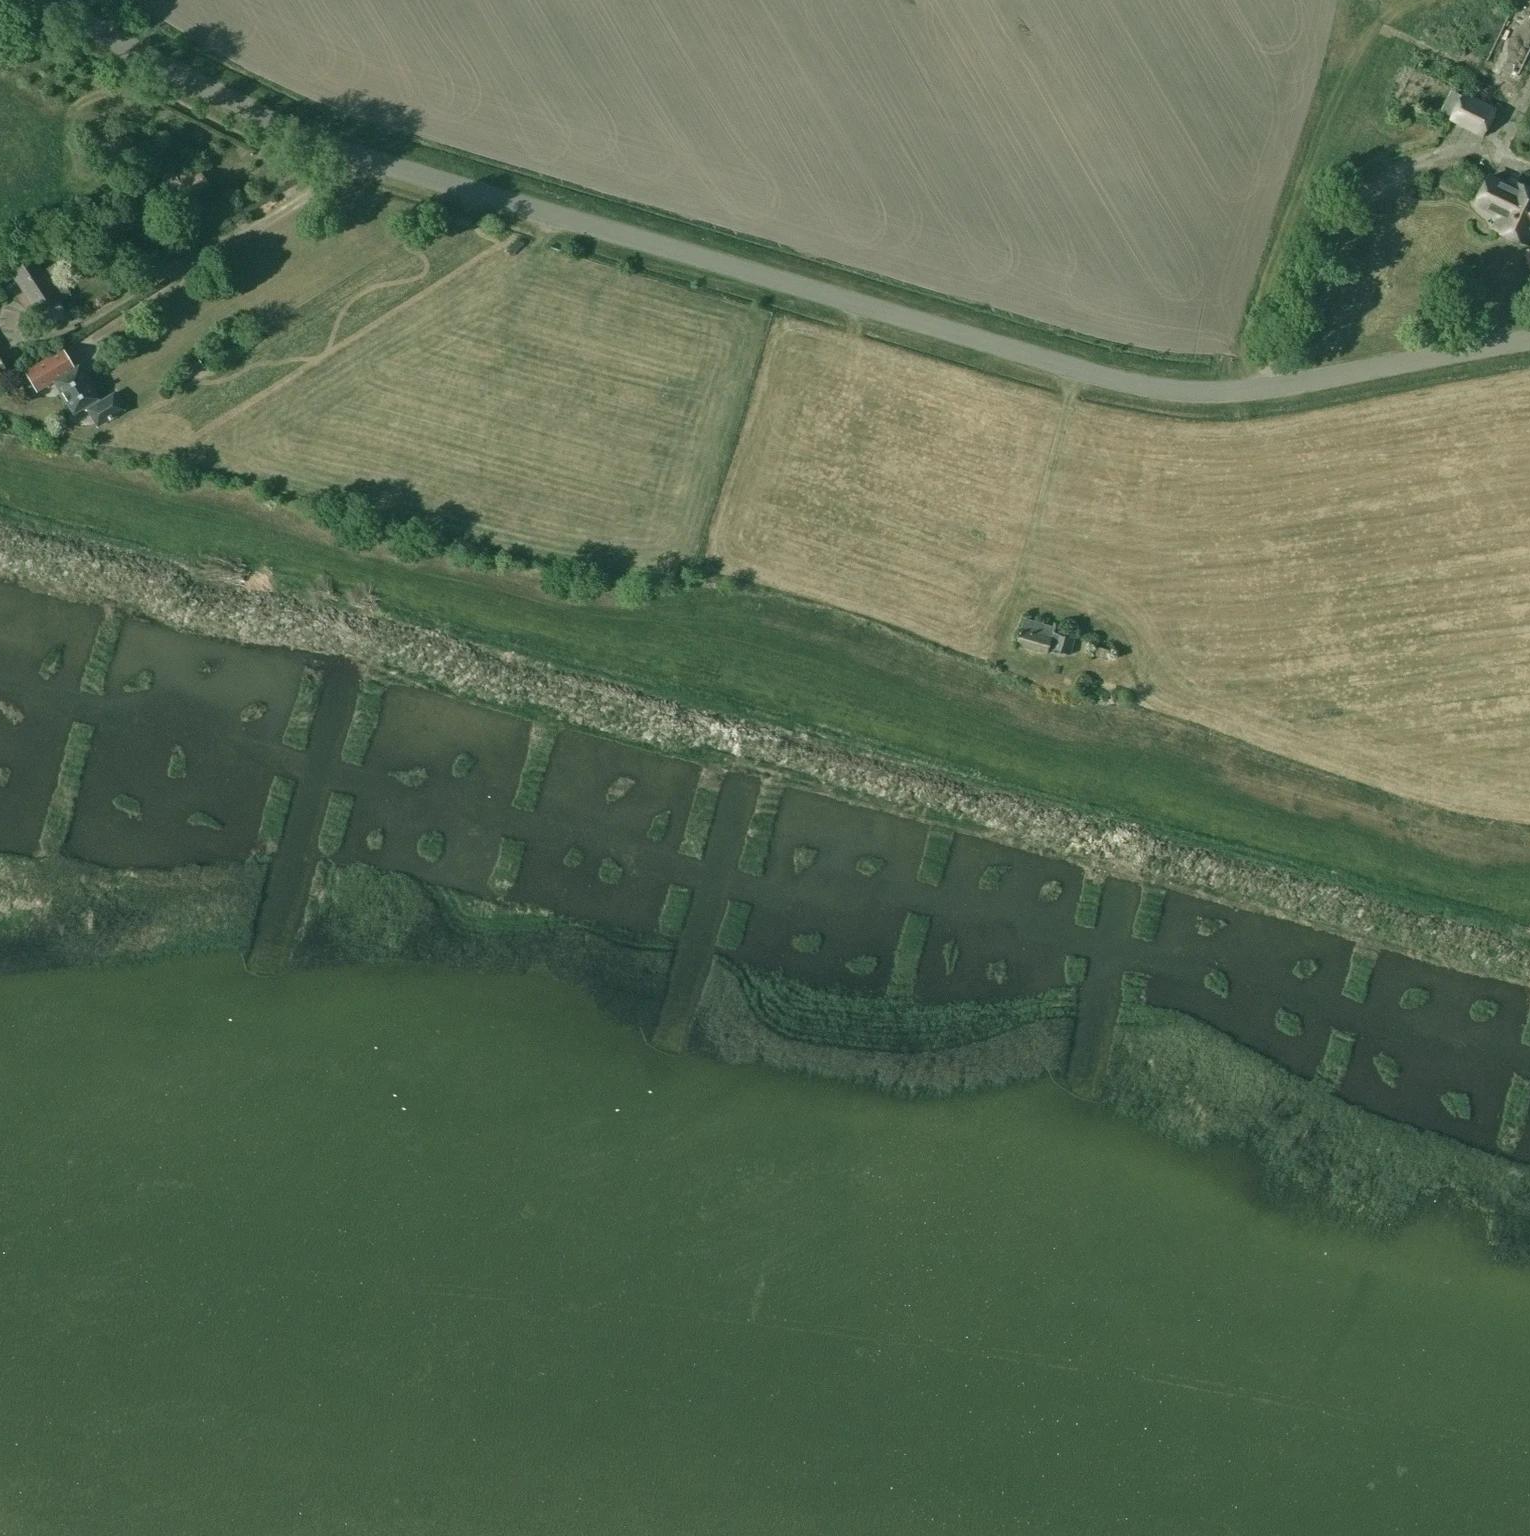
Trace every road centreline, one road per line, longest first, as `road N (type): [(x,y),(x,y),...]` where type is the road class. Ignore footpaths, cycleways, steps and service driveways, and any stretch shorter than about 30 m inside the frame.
road 1 (tertiary): [(1529,339),(1277,386),(1133,383),(325,144),(49,0)]

